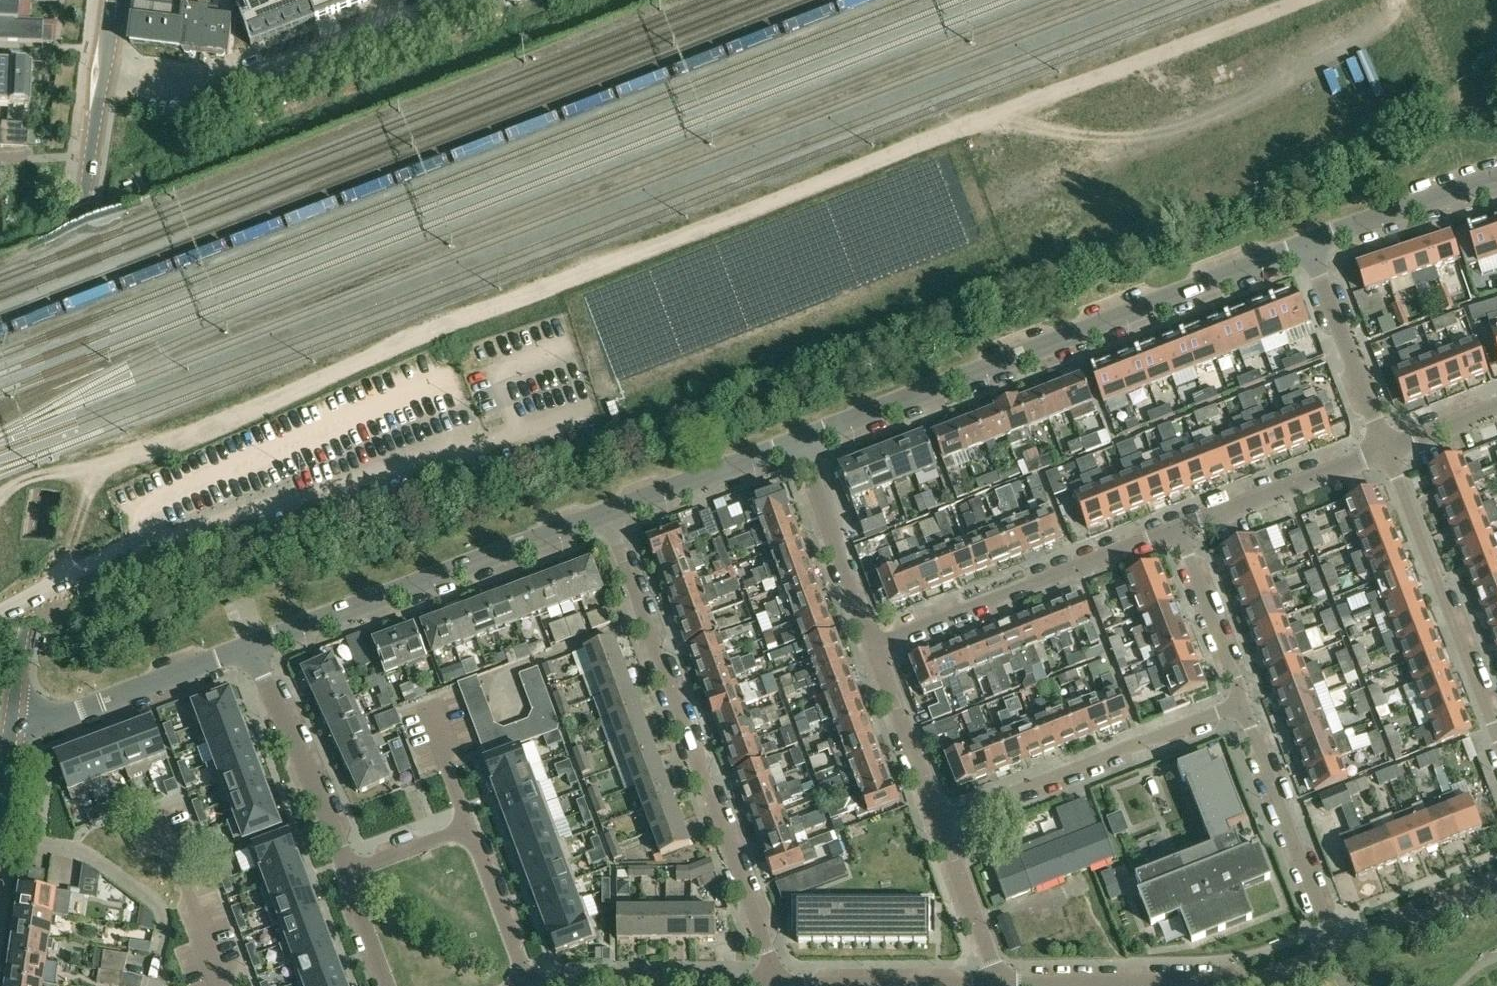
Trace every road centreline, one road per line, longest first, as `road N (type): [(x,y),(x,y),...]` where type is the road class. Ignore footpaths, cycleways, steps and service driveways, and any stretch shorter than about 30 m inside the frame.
road 1 (tertiary): [(11,732),(102,77)]
road 2 (unclassified): [(1300,248),(791,441)]
road 3 (residential): [(778,983),(609,513)]
road 4 (unclassified): [(609,513),(252,646)]
road 5 (residential): [(449,0),(230,89),(102,77)]
road 6 (residential): [(1333,948),(1247,980),(994,981)]
road 7 (residential): [(936,817),(1241,701)]
road 8 (residential): [(876,644),(1175,530)]
road 9 (residential): [(1496,727),(1384,447)]
road 10 (residential): [(528,984),(468,828),(348,874)]
road 11 (residential): [(1333,948),(1241,701)]
road 12 (unclassified): [(252,646),(11,732)]
road 13 (residential): [(778,983),(528,984)]
road 14 (residential): [(348,874),(252,646)]
road 15 (residential): [(1175,530),(1384,447)]
road 16 (residential): [(876,644),(791,441)]
road 17 (residential): [(994,981),(778,983)]
road 18 (residential): [(1384,447),(1300,248)]
road 19 (unclassified): [(1496,178),(1300,248)]
road 20 (unclassified): [(791,441),(609,513)]
road 21 (residential): [(158,808),(220,985)]
road 22 (residential): [(1241,701),(1175,530)]
road 23 (residential): [(936,817),(876,644)]
road 24 (residential): [(1333,948),(1496,884)]
road 25 (residential): [(994,981),(936,817)]

